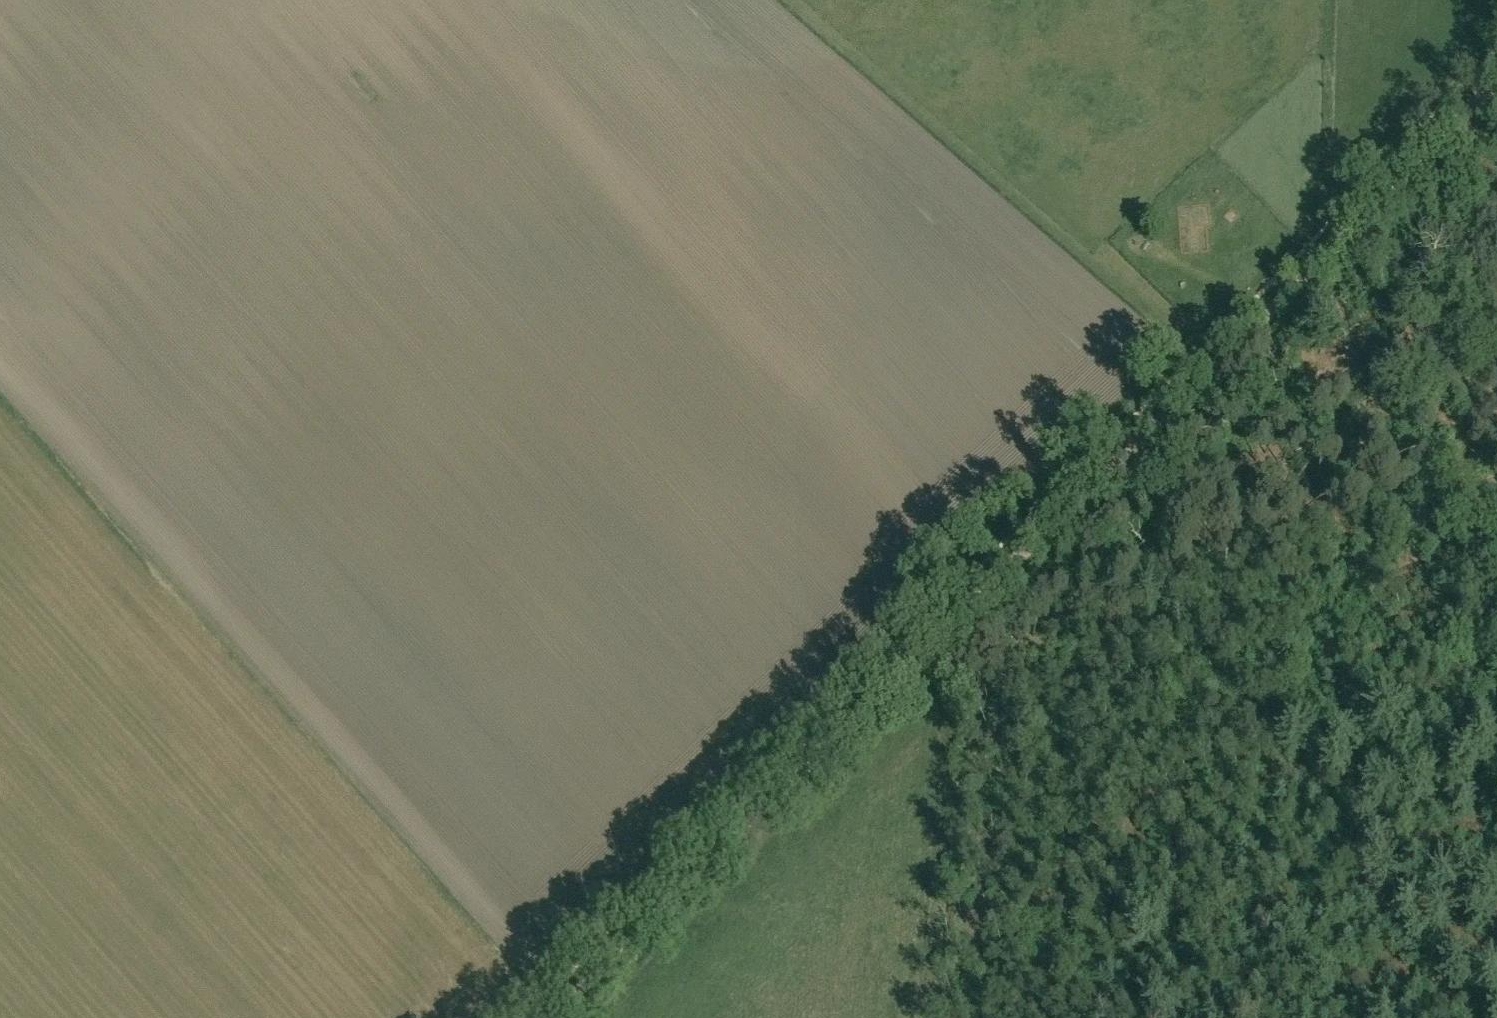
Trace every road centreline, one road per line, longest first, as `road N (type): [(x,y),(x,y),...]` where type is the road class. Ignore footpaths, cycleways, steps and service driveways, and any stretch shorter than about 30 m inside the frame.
road 1 (track): [(1287,292),(574,1001)]
road 2 (track): [(1496,80),(1287,292)]

